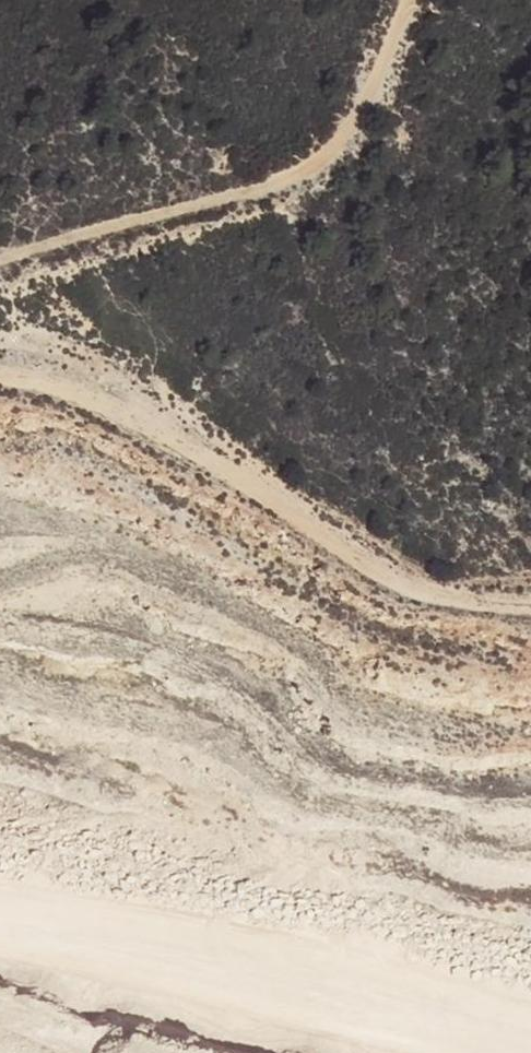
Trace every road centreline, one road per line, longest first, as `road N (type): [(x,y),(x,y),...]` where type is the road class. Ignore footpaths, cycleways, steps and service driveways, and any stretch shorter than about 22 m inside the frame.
road 1 (track): [(530,604),(450,596),(384,575),(116,407),(0,374)]
road 2 (track): [(0,882),(507,1052)]
road 3 (track): [(408,0),(376,81),(346,132),(307,167),(237,195),(0,260)]

